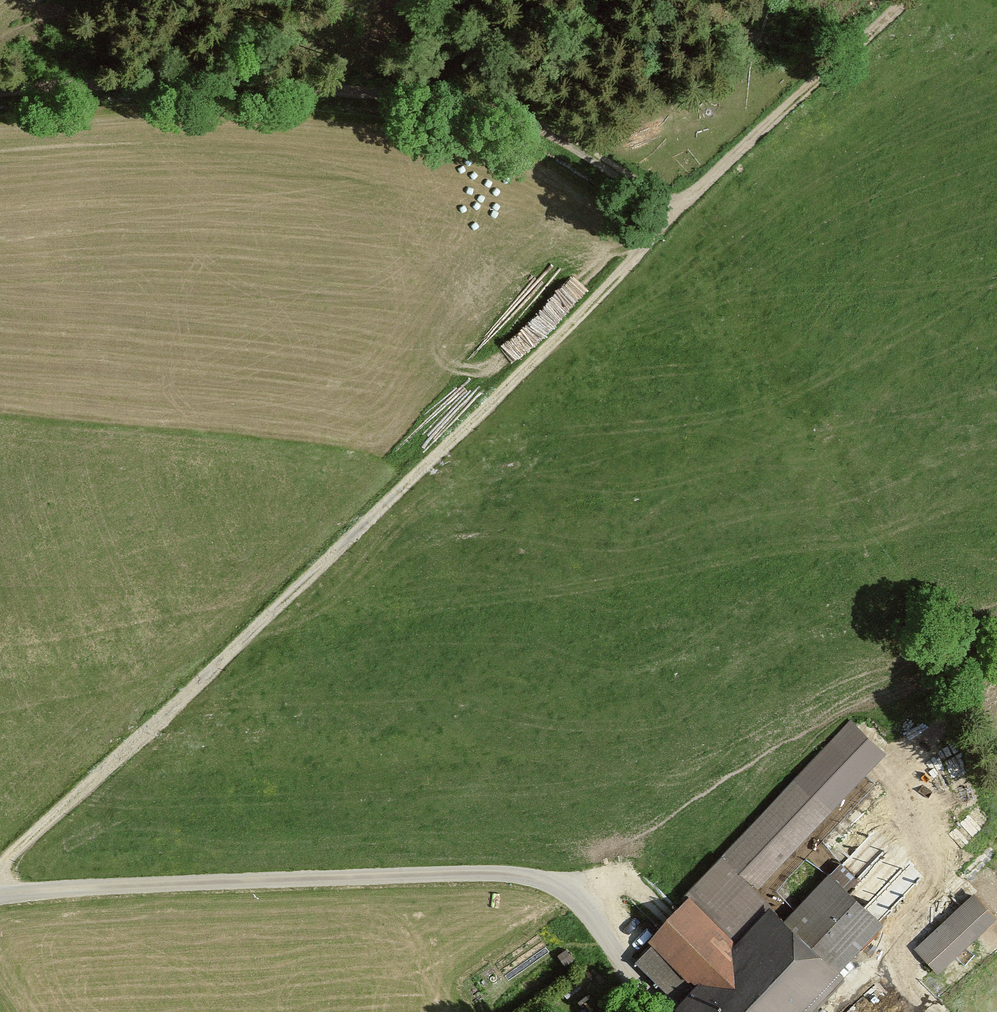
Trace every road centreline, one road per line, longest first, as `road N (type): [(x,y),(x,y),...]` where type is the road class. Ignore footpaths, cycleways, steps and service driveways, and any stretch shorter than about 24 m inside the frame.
road 1 (track): [(0,863),(679,202)]
road 2 (unclassified): [(673,1011),(546,876),(0,883)]
road 3 (track): [(679,202),(450,91),(345,78),(0,89)]
road 4 (track): [(932,1011),(902,974),(896,950),(929,873),(902,783),(914,746),(996,689)]
road 5 (track): [(913,0),(679,202)]

